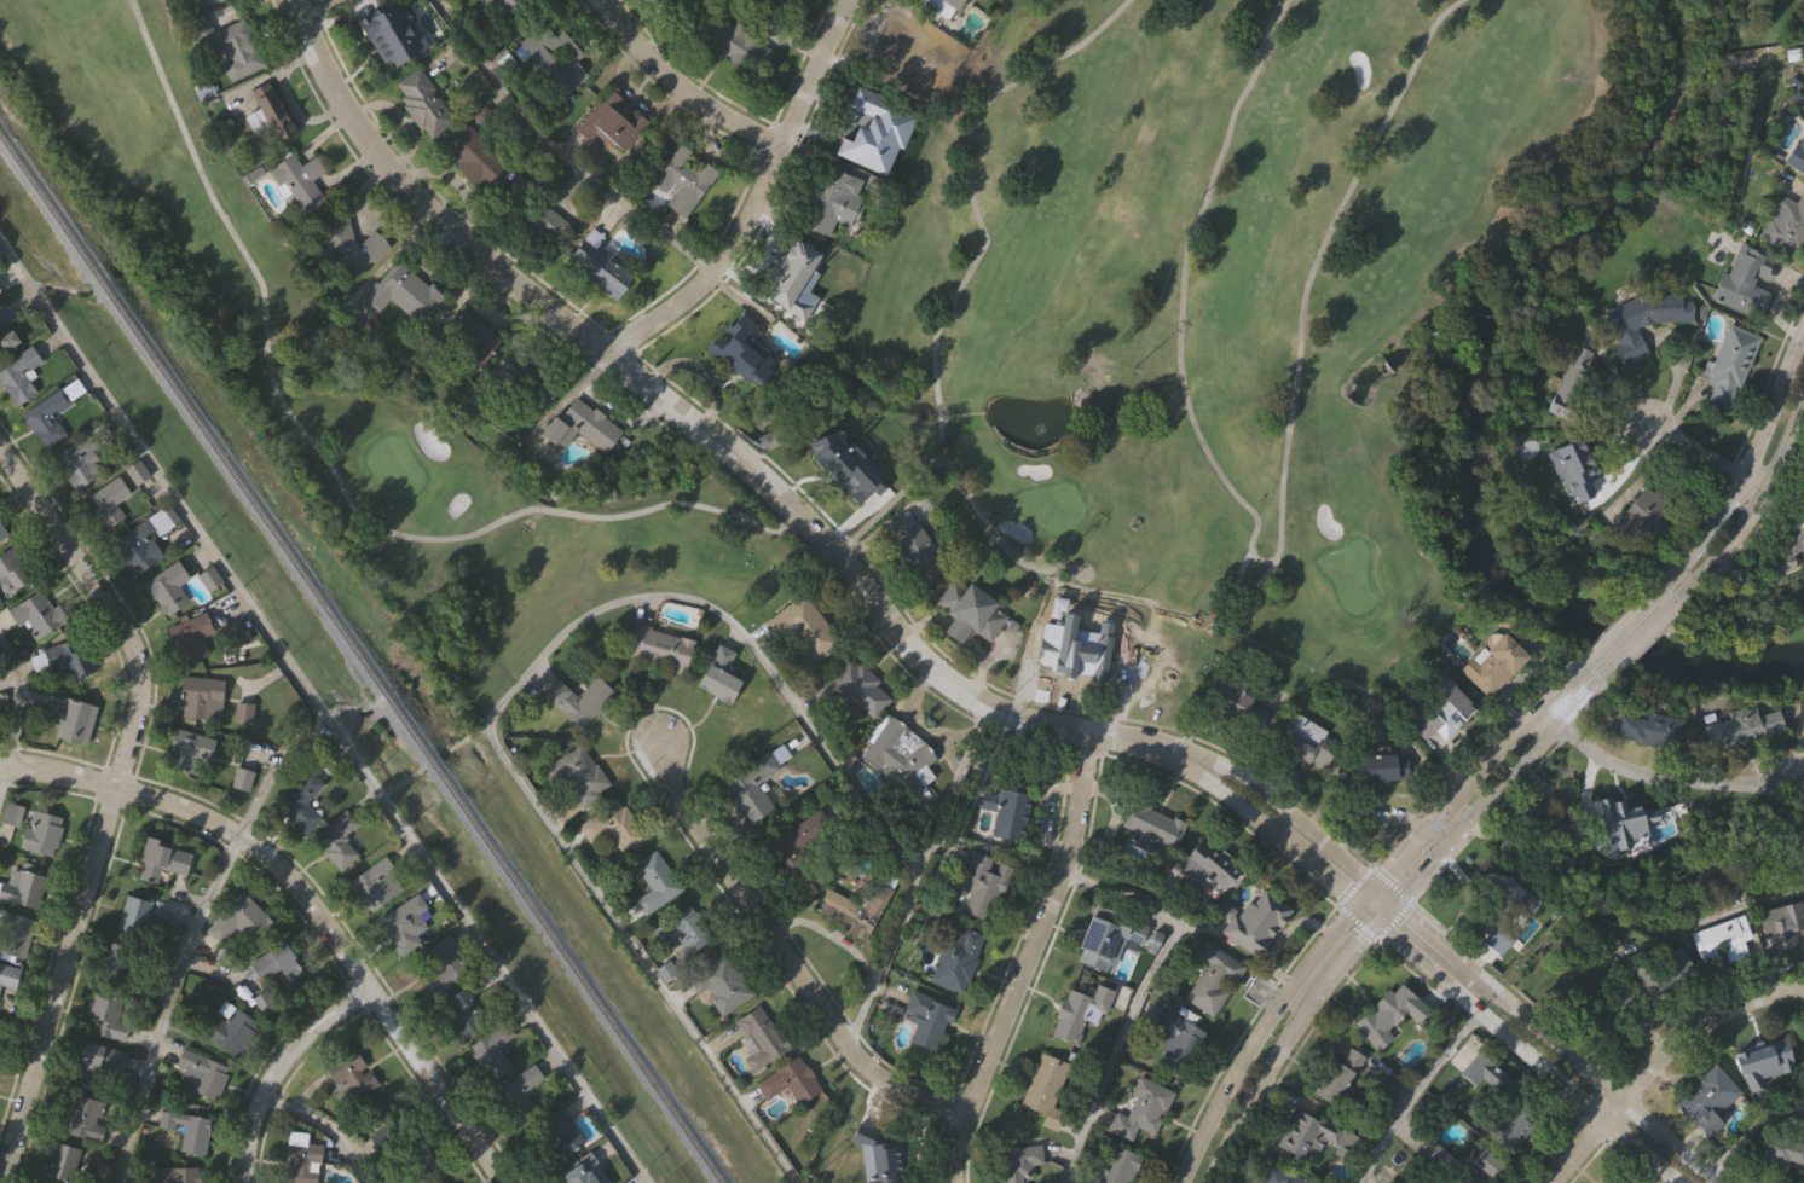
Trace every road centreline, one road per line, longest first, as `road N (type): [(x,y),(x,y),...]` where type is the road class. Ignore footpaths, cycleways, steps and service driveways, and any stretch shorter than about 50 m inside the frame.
road 1 (residential): [(1091,735),(1005,714),(932,668),(799,512),(433,213),(341,92),(303,0)]
road 2 (residential): [(0,1161),(133,697),(131,660),(104,605),(0,456)]
road 3 (residential): [(501,1182),(287,876),(238,835),(109,785),(0,767)]
road 4 (tertiary): [(1589,657),(1325,934),(1210,1109),(1176,1182)]
road 5 (tertiary): [(1205,1182),(1276,1052),(1346,950),(1612,675)]
road 6 (residential): [(960,1115),(881,1080),(849,1054),(681,813),(655,742)]
road 7 (residential): [(953,1182),(960,1115),(1064,864),(1091,735)]
road 8 (residential): [(607,356),(712,273),(853,0)]
road 9 (tertiary): [(1725,1182),(1415,923)]
road 10 (tertiary): [(1395,939),(1674,1182)]
road 11 (tertiary): [(1803,322),(1716,509),(1625,621)]
road 12 (residential): [(1368,885),(1226,765),(1186,748),(1091,735)]
road 13 (residential): [(1091,735),(1197,771),(1245,804),(1351,904)]
road 14 (tertiary): [(1649,636),(1747,511),(1803,392)]
road 15 (residential): [(1786,770),(1724,782),(1614,766),(1574,743),(1542,704)]
road 16 (residential): [(242,1182),(250,1127),(274,1074),(310,1033),(369,990)]
road 17 (residential): [(1600,1115),(1671,1050),(1803,996)]
road 18 (residential): [(781,140),(675,76),(609,0)]
road 19 (residential): [(1757,492),(1640,418)]

